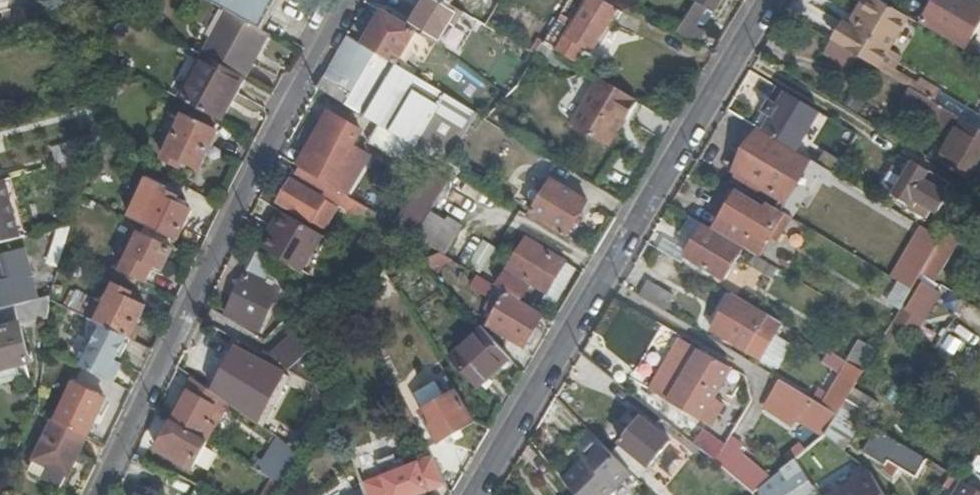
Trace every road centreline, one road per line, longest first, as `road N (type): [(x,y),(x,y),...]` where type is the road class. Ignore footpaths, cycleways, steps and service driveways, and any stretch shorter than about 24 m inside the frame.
road 1 (residential): [(768,0),(476,494)]
road 2 (residential): [(99,494),(352,0)]

